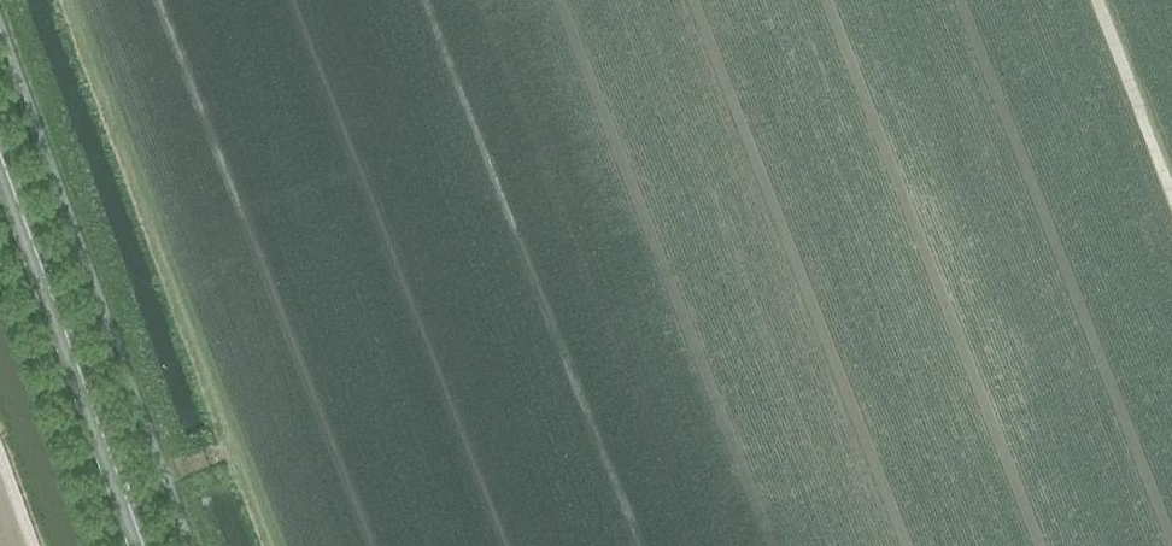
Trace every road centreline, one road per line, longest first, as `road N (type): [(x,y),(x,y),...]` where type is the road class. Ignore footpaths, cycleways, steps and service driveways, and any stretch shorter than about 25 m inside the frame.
road 1 (tertiary): [(142,545),(0,151)]

